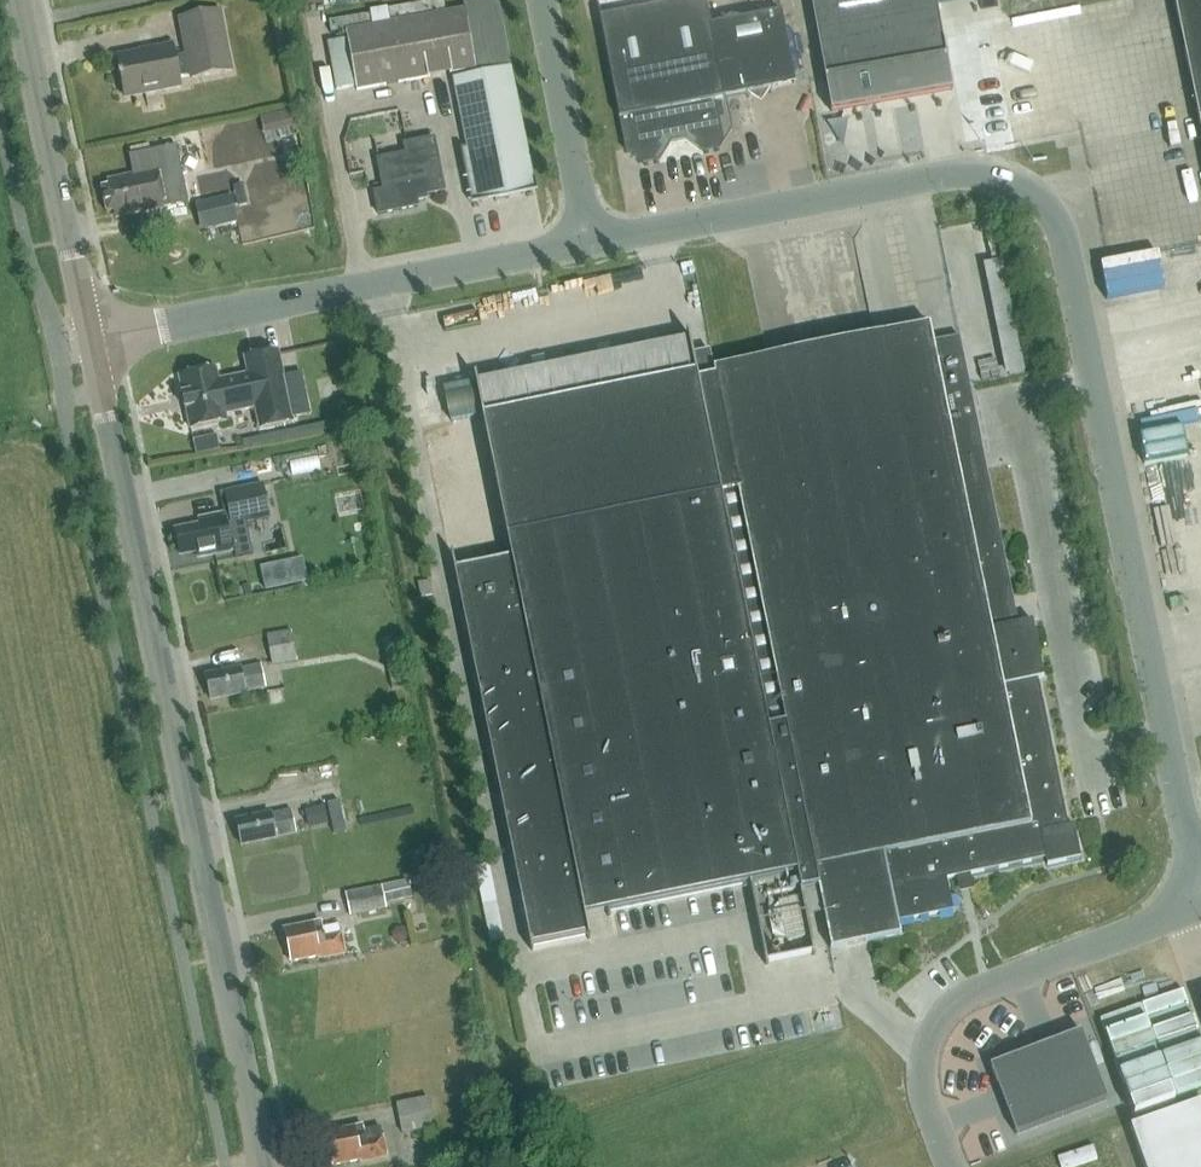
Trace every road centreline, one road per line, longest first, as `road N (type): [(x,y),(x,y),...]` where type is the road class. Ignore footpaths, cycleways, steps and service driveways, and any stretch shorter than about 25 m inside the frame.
road 1 (unclassified): [(590,244),(948,174),(1007,180),(1051,211),(1200,871)]
road 2 (tertiary): [(265,1166),(92,341)]
road 3 (unclassified): [(92,341),(590,244)]
road 4 (unclassified): [(952,1166),(927,1101),(931,1035),(944,1011),(1200,906)]
road 5 (tertiary): [(92,341),(19,0)]
road 6 (unclassified): [(590,244),(541,0)]

